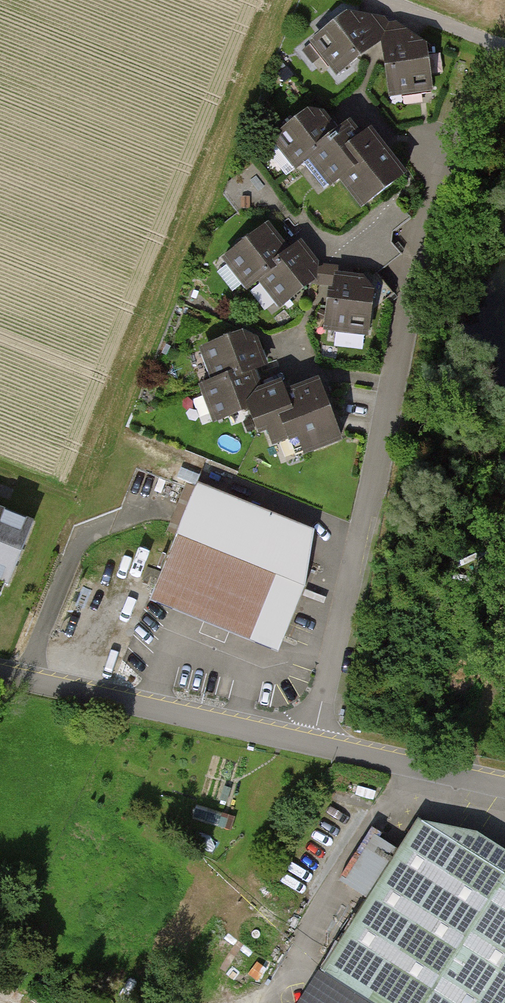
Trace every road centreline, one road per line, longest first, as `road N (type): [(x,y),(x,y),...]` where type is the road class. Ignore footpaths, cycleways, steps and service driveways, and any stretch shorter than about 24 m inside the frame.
road 1 (residential): [(316,744),(449,138)]
road 2 (residential): [(0,671),(316,744)]
road 3 (residential): [(316,744),(504,788)]
road 4 (track): [(504,49),(382,0)]

